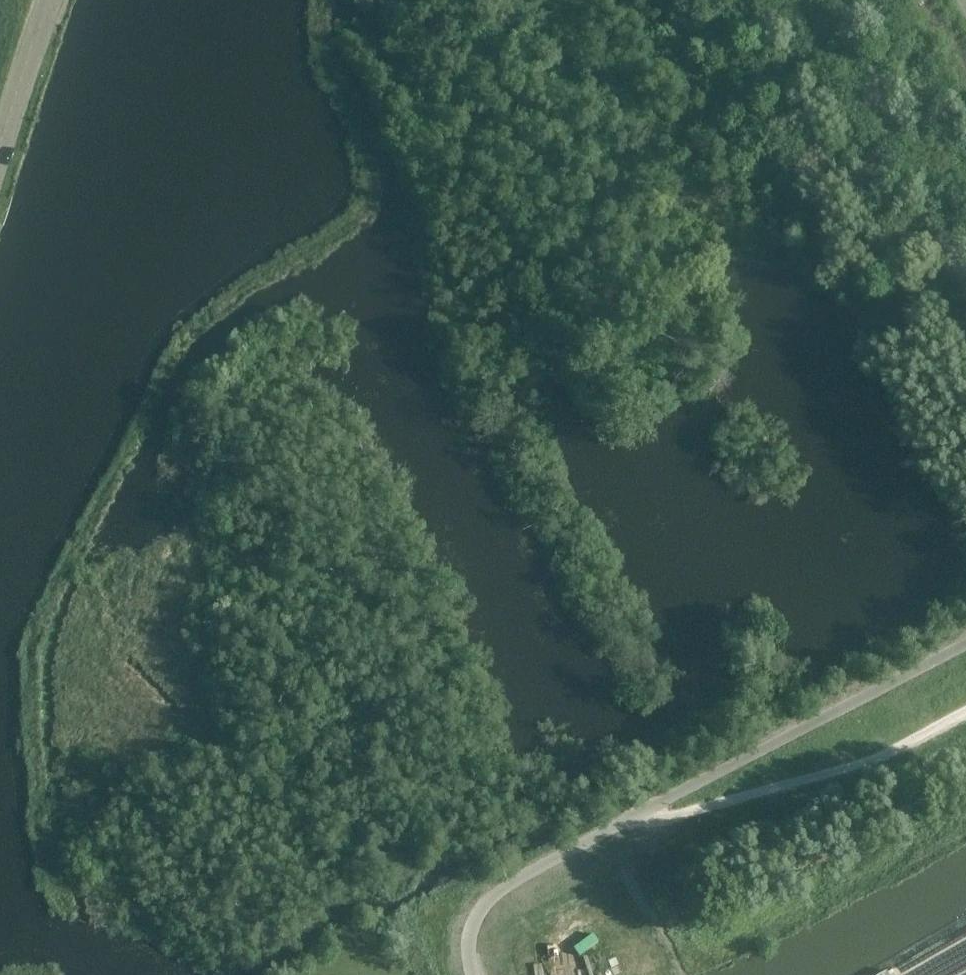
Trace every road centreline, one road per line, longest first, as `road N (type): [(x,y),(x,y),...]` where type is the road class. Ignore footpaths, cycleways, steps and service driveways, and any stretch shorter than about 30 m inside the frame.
road 1 (unclassified): [(0,163),(53,0)]

